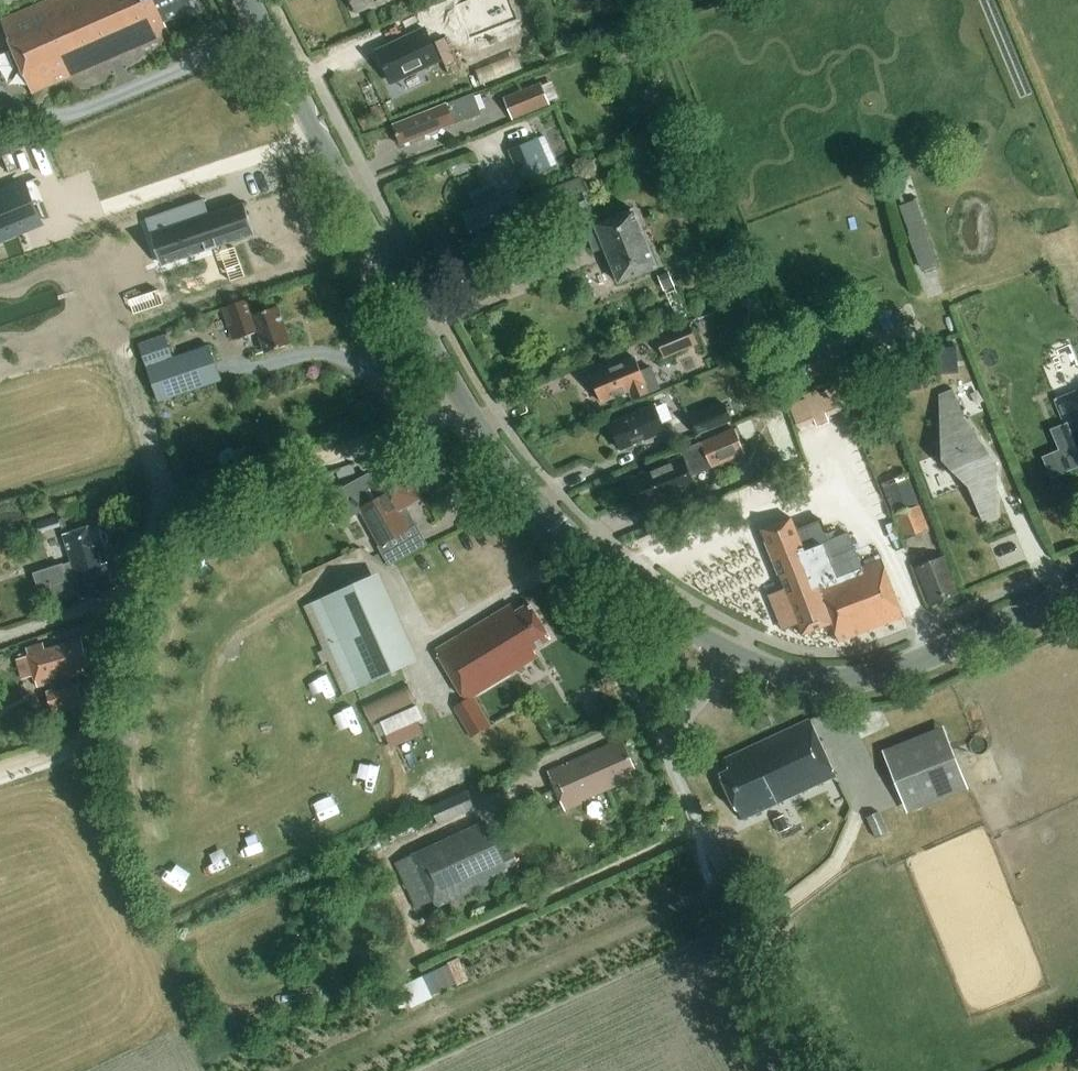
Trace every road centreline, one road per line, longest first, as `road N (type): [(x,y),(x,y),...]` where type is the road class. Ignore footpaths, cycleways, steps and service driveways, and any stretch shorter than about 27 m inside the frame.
road 1 (tertiary): [(735,654),(595,561),(522,483),(463,402),(251,0)]
road 2 (track): [(0,773),(81,739),(102,696),(149,537),(176,503),(439,411)]
road 3 (unclassified): [(839,1070),(664,746),(735,654)]
road 4 (track): [(294,599),(246,621),(218,646),(186,769),(195,810),(297,770)]
road 5 (tertiary): [(1077,594),(845,681),(801,678),(735,654)]
road 6 (track): [(297,770),(241,626)]

